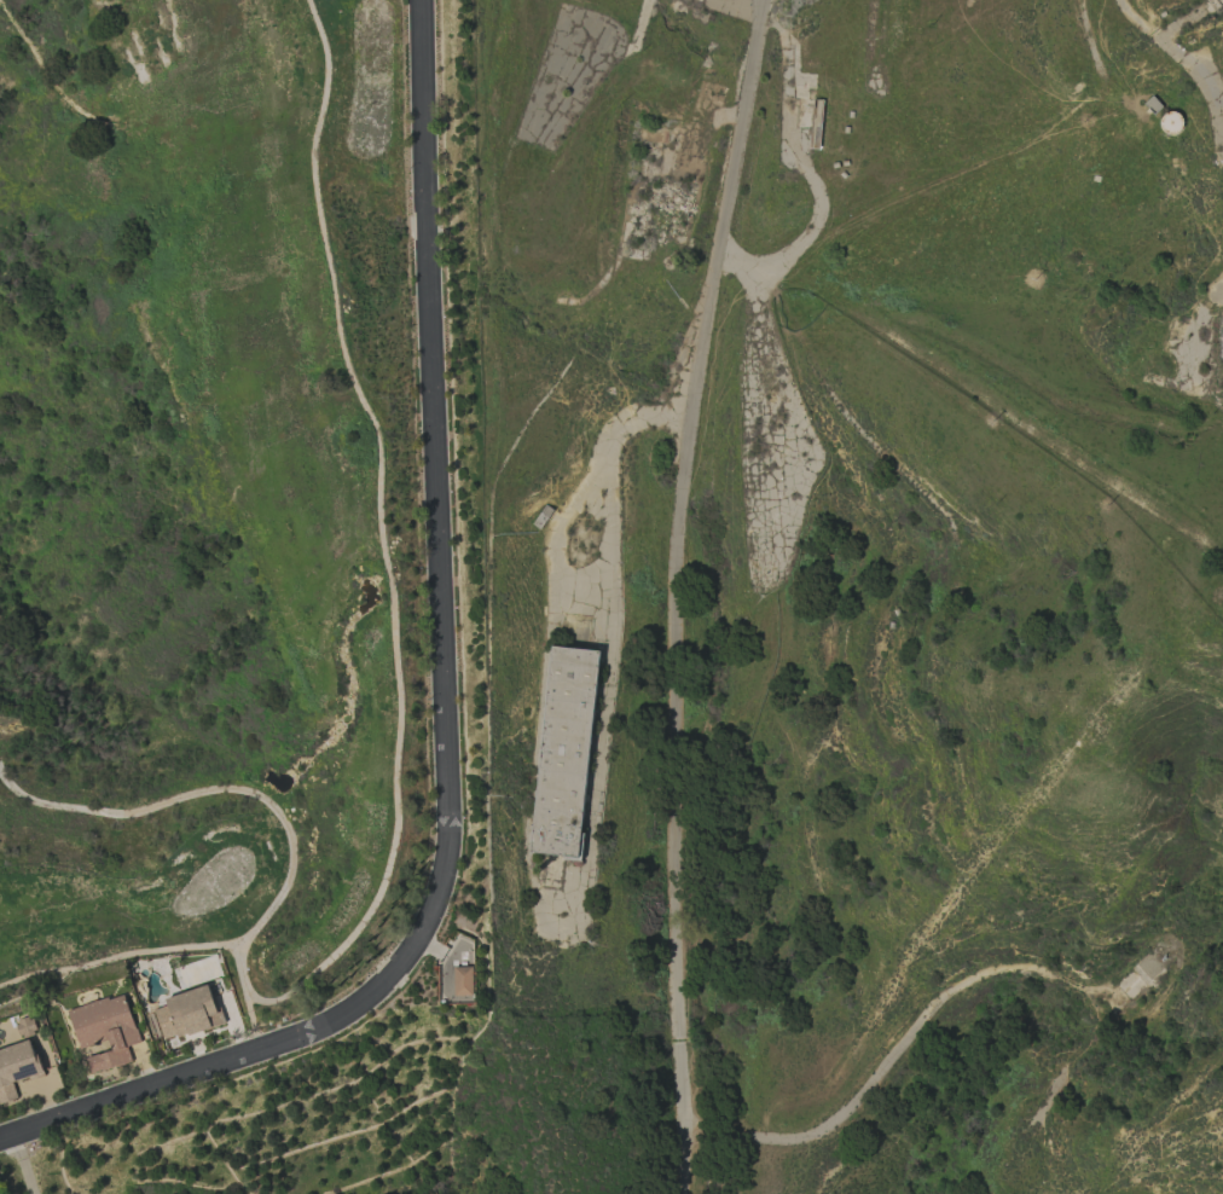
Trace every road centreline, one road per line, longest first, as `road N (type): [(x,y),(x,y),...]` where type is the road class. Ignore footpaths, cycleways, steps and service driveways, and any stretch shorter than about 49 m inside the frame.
road 1 (residential): [(680,1193),(672,794),(683,509),(689,435),(767,0)]
road 2 (residential): [(396,974),(442,875),(454,800),(428,0)]
road 3 (residential): [(0,1143),(338,1015),(396,974)]

